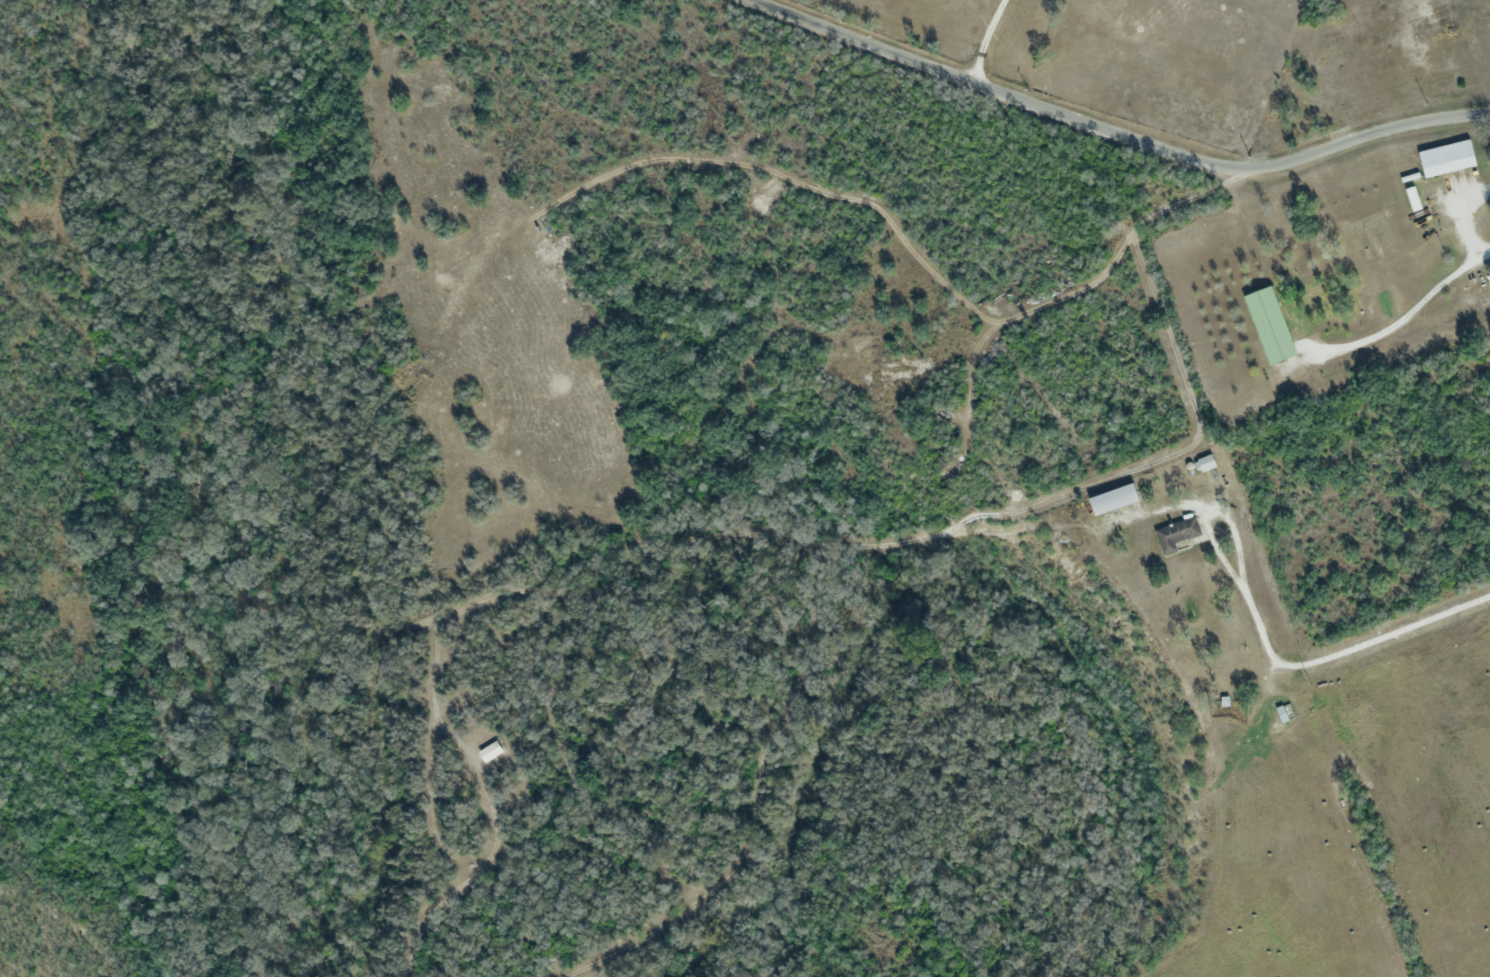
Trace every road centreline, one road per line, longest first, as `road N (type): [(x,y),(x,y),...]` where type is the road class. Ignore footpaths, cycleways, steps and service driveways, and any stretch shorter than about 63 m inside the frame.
road 1 (residential): [(1489,112),(1383,127),(1287,160),(1201,159),(750,0)]

